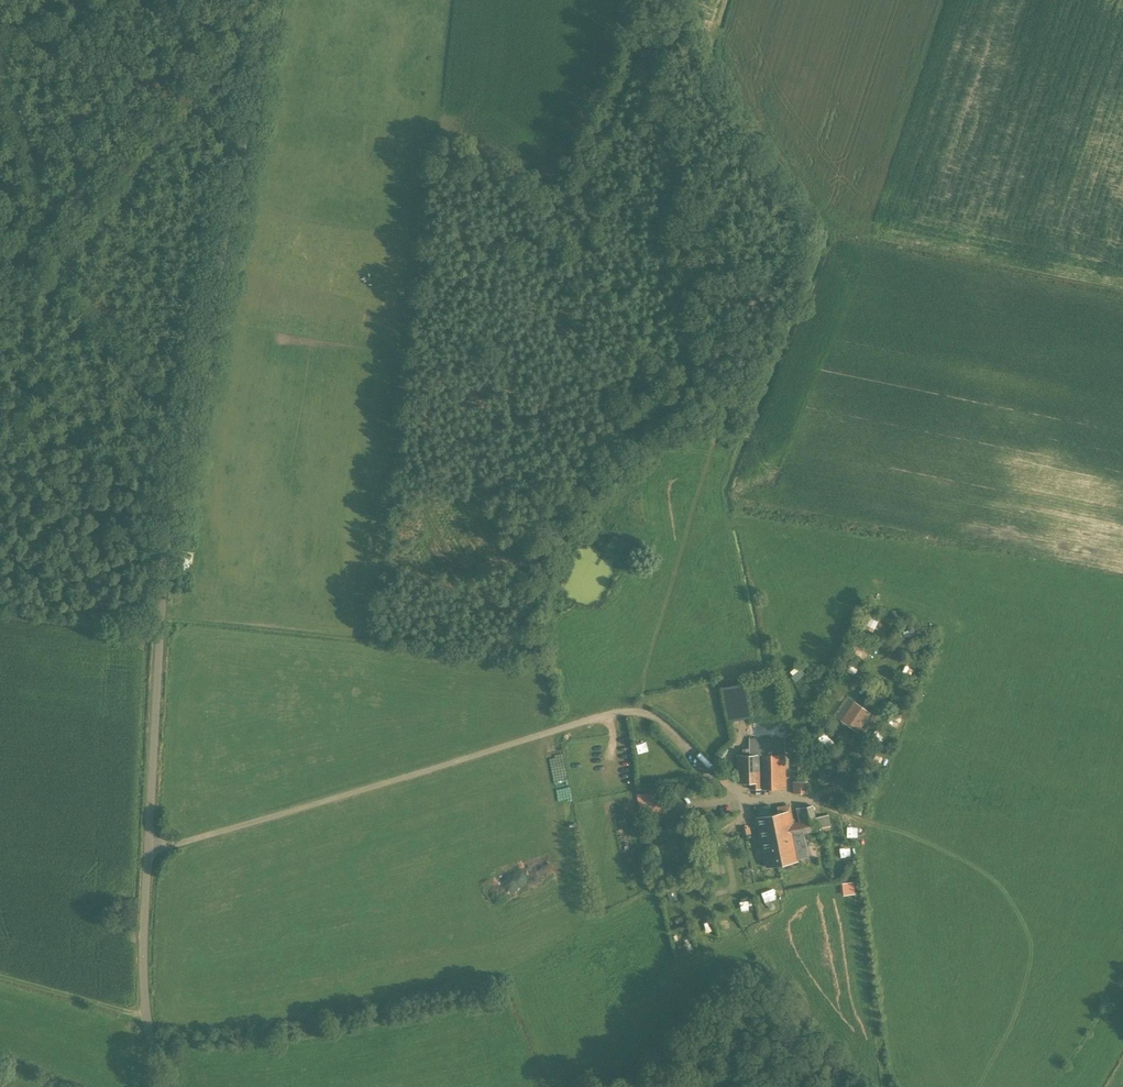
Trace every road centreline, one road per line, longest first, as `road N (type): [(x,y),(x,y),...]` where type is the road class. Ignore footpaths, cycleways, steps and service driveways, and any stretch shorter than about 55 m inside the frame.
road 1 (tertiary): [(149,852),(176,483),(273,0)]
road 2 (track): [(648,0),(691,328),(715,440),(647,656),(644,712)]
road 3 (unclassified): [(149,852),(607,715),(644,712)]
road 4 (track): [(0,312),(252,0)]
road 5 (tertiary): [(160,1086),(143,967),(149,852)]

